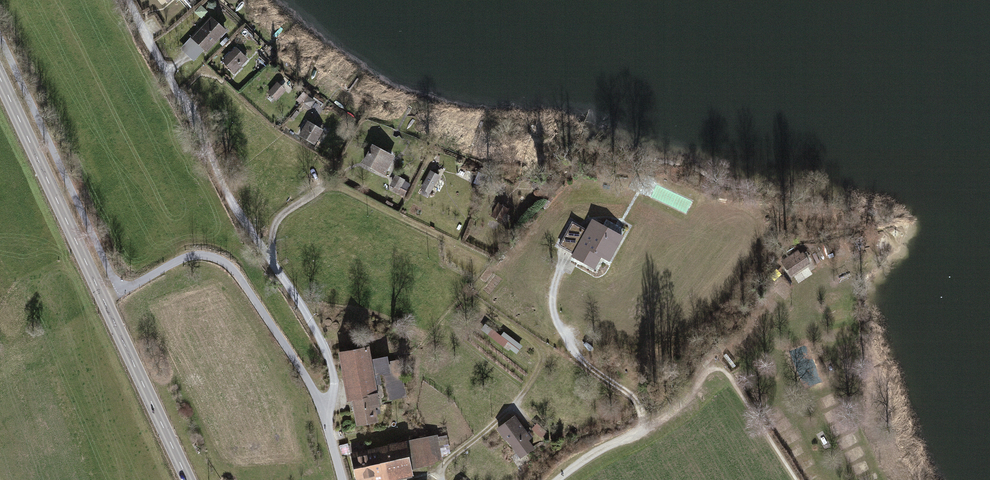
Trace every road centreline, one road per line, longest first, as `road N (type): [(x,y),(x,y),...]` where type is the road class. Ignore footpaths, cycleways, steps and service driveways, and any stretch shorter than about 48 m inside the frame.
road 1 (track): [(127,0),(235,209),(329,357),(334,382),(322,407)]
road 2 (tertiary): [(188,479),(0,80)]
road 3 (track): [(322,407),(227,264),(192,256),(123,288)]
road 4 (track): [(272,262),(279,218),(330,183),(453,243)]
road 5 (track): [(442,479),(442,467),(517,400),(540,363),(538,345),(482,306)]
road 6 (track): [(719,368),(707,370),(678,407),(557,479)]
road 7 (track): [(647,427),(631,396),(585,364),(557,326),(551,304),(559,281)]

